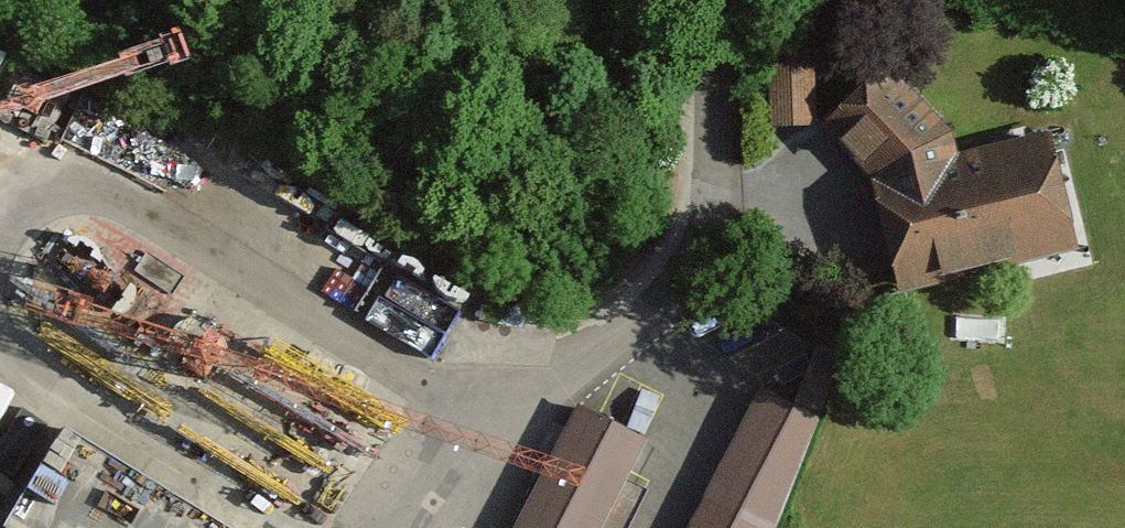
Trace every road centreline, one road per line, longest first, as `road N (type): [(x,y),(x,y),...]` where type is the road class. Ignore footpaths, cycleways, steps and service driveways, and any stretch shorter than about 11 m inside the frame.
road 1 (residential): [(459,401),(86,183),(21,191),(0,230)]
road 2 (residential): [(714,0),(712,157),(721,234),(648,321)]
road 3 (residential): [(0,350),(270,527)]
road 4 (residential): [(648,321),(720,408),(657,527)]
road 5 (residential): [(648,321),(459,401)]
road 6 (residential): [(388,527),(459,401)]

